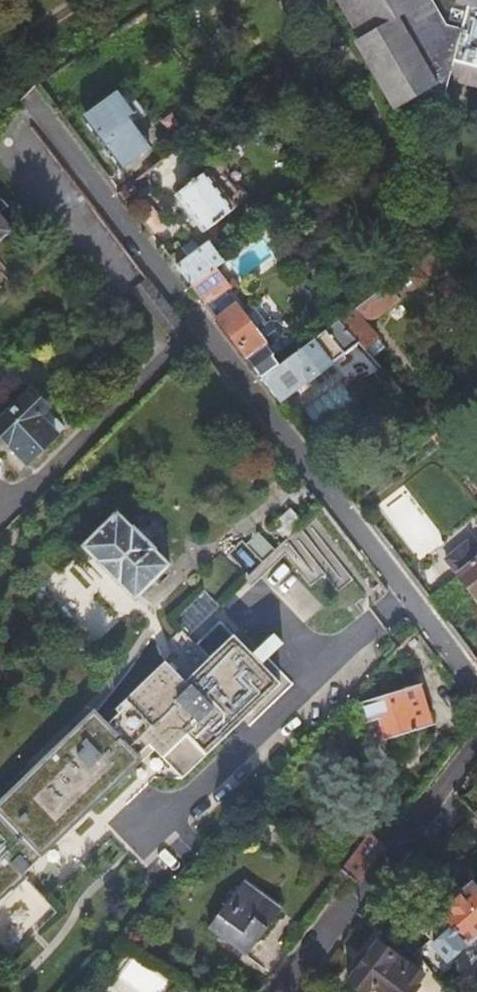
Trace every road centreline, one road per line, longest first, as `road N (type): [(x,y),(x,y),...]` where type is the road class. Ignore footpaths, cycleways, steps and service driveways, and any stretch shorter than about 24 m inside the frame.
road 1 (residential): [(476,698),(26,98)]
road 2 (residential): [(280,991),(340,924),(476,730)]

